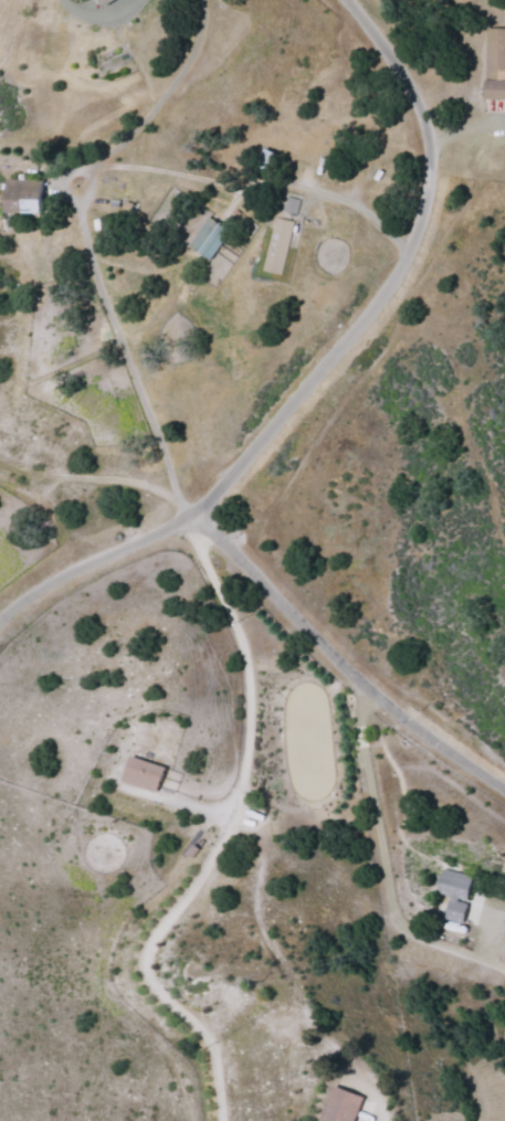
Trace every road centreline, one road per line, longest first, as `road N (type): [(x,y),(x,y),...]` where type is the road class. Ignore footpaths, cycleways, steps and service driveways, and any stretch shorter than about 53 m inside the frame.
road 1 (residential): [(351,0),(394,56),(423,135),(425,181),(400,258),(191,508),(31,589),(0,614)]
road 2 (residential): [(191,508),(367,688),(504,788)]
road 3 (residential): [(191,508),(146,482),(36,470),(0,448)]

